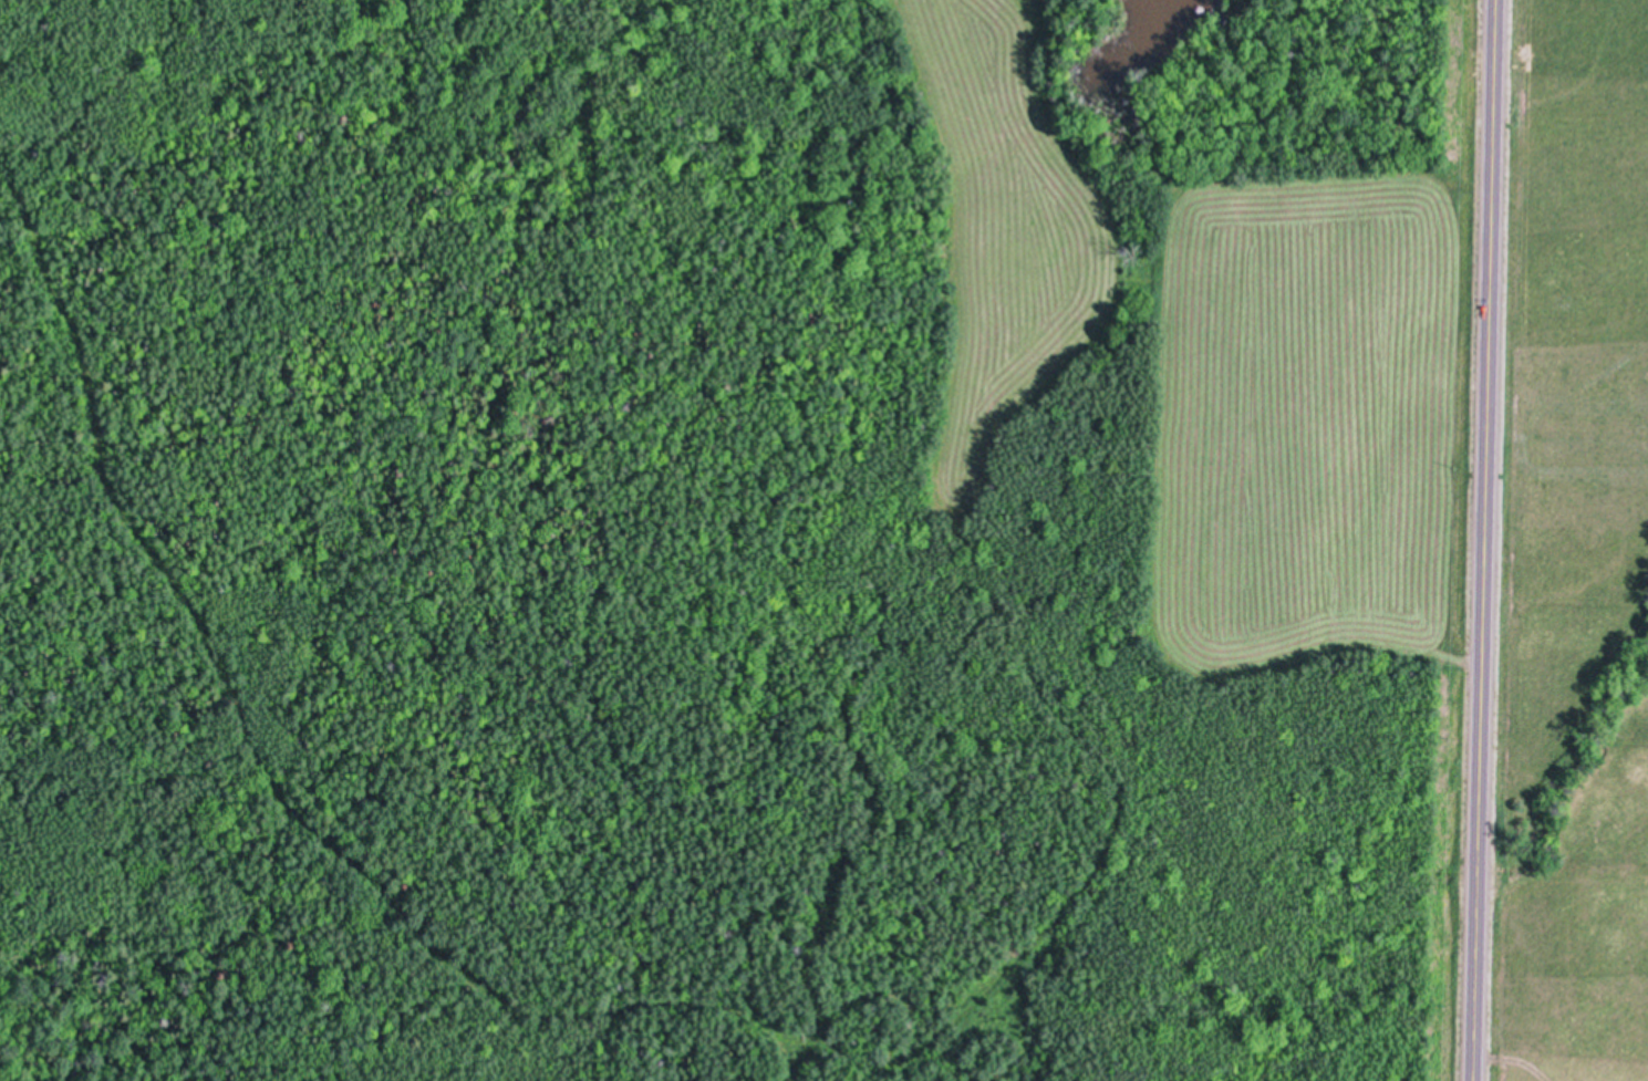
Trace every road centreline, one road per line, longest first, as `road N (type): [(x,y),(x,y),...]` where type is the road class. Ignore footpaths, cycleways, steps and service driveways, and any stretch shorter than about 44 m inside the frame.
road 1 (secondary): [(1499,0),(1474,1080)]

